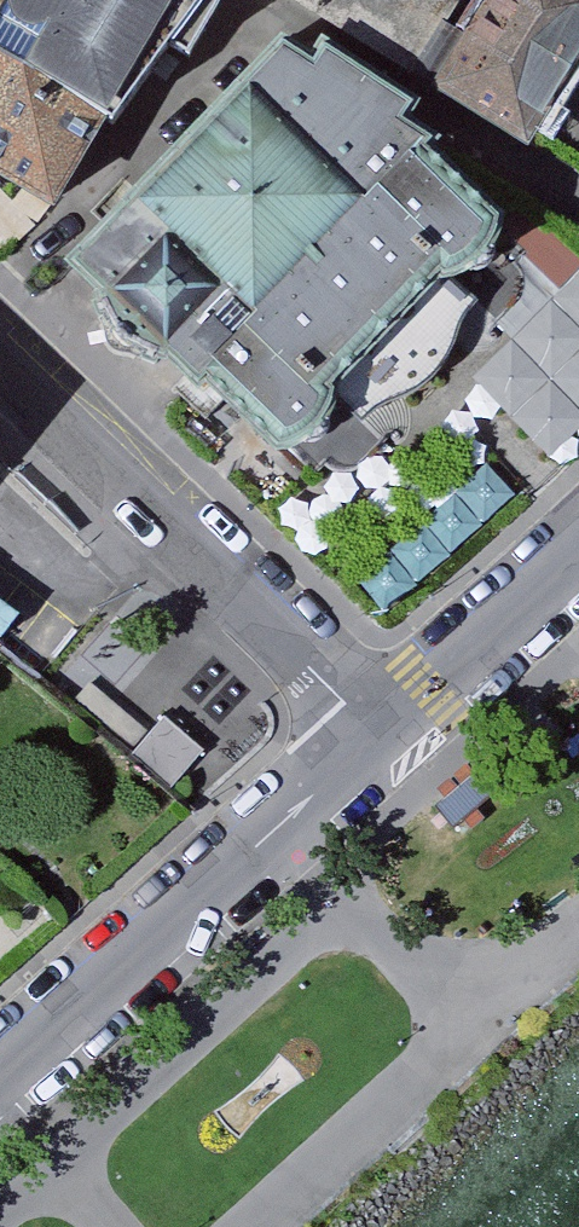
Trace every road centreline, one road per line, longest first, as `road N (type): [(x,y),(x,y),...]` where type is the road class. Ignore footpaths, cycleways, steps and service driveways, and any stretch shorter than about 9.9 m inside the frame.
road 1 (residential): [(0,358),(162,511),(370,743)]
road 2 (unclassified): [(0,1079),(370,743)]
road 3 (unclassified): [(370,743),(578,540)]

